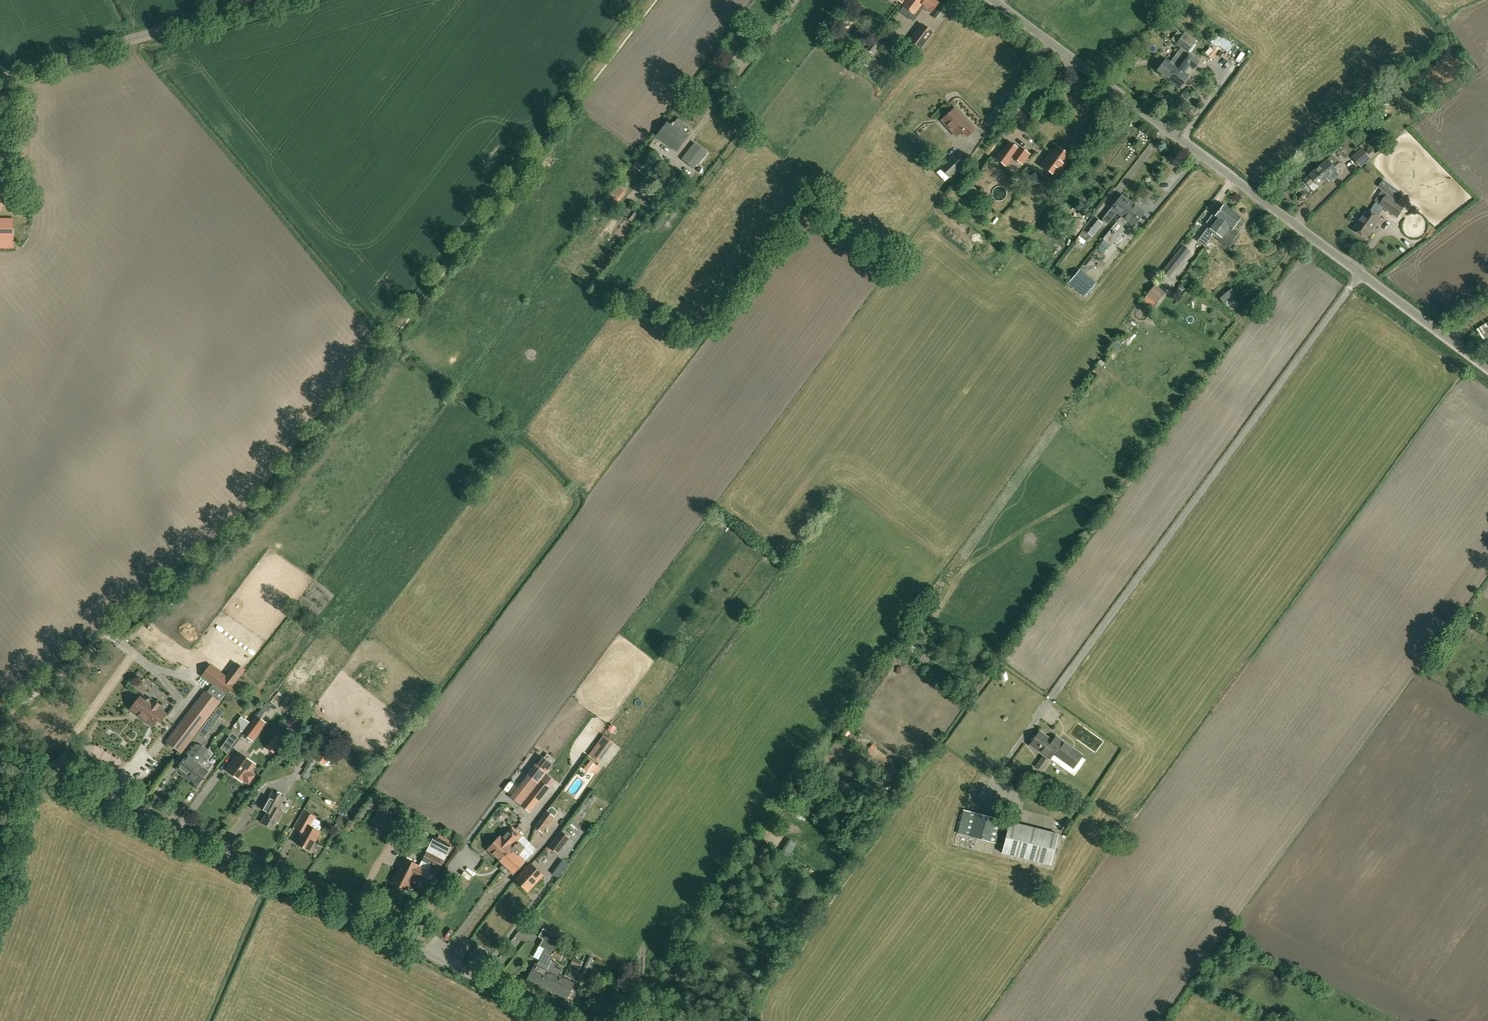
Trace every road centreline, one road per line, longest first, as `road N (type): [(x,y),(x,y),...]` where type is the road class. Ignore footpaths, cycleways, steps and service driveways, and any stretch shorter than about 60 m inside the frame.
road 1 (track): [(109,632),(261,505),(651,0)]
road 2 (unclassified): [(552,1020),(0,736)]
road 3 (unclassified): [(1487,367),(990,0)]
road 4 (tertiary): [(266,0),(0,80)]
road 5 (track): [(0,720),(109,632)]

